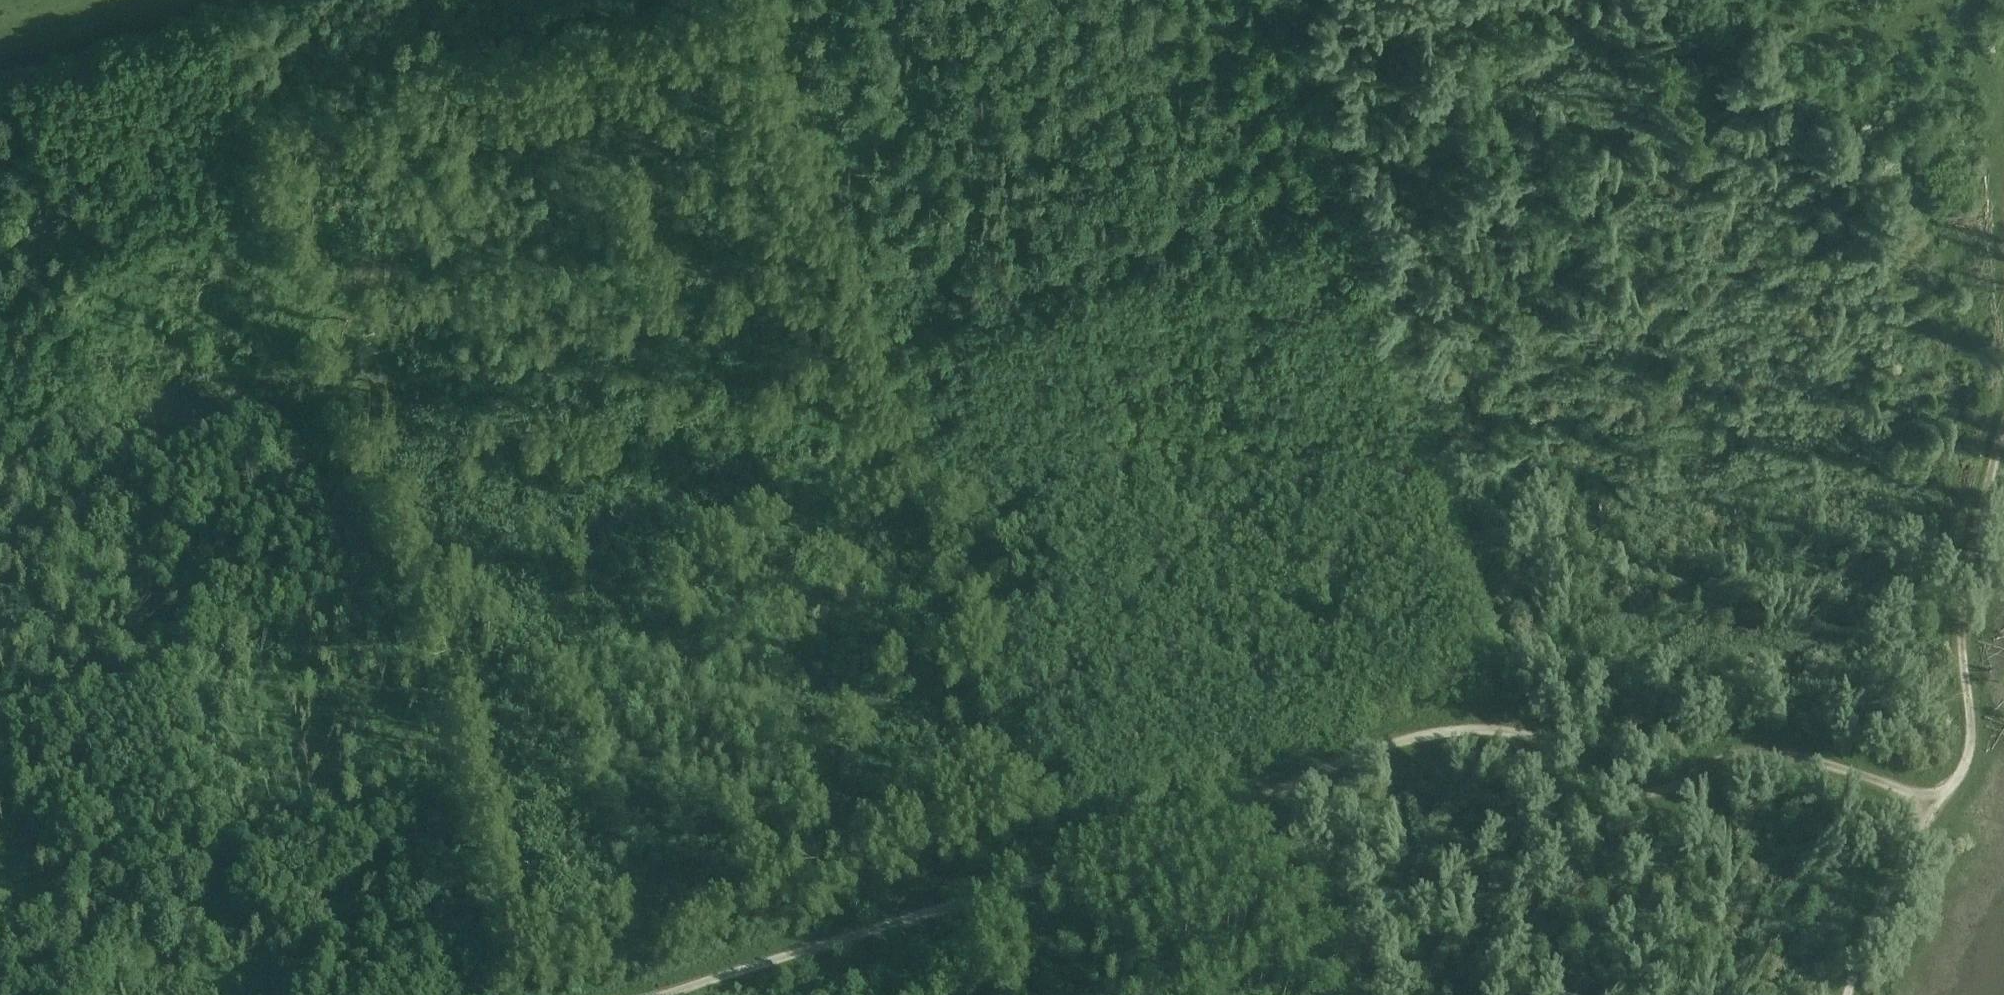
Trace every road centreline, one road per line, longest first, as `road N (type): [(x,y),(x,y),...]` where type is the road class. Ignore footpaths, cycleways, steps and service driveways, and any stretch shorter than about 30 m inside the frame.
road 1 (track): [(2003,376),(1973,614),(1968,752),(1922,808),(1846,994)]

